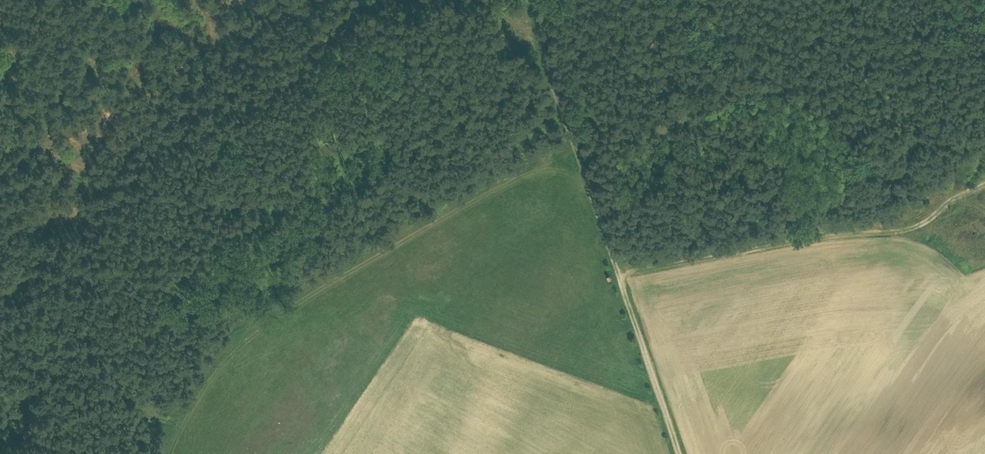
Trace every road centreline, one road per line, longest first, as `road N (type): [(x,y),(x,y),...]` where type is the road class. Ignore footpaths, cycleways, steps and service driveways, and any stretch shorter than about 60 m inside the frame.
road 1 (track): [(535,0),(573,136),(683,453)]
road 2 (track): [(984,183),(910,228),(835,234),(620,275)]

